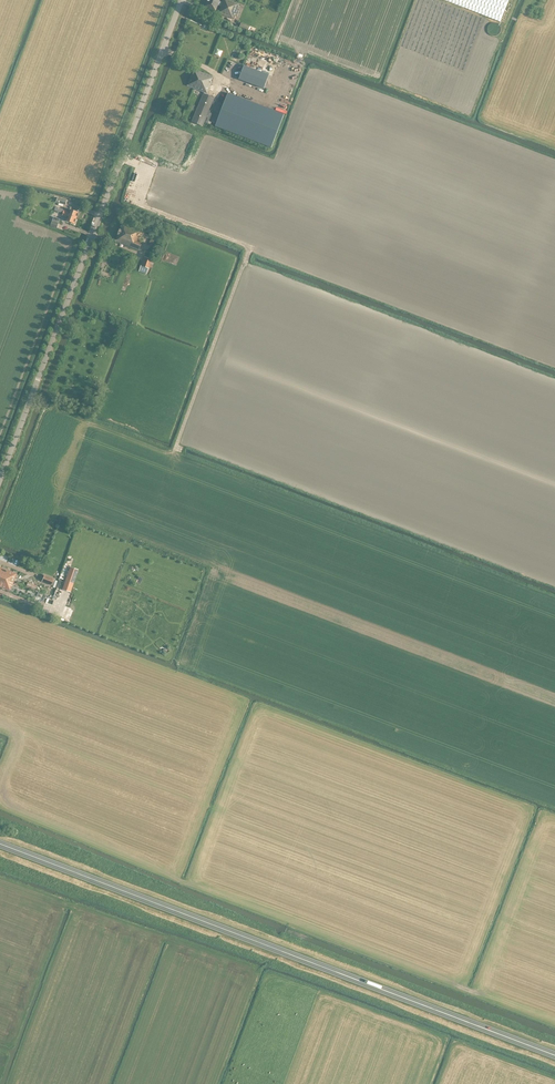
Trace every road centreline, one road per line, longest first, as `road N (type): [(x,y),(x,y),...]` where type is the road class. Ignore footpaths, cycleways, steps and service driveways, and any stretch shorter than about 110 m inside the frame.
road 1 (trunk): [(554,1055),(0,844)]
road 2 (unclassified): [(181,0),(0,479)]

